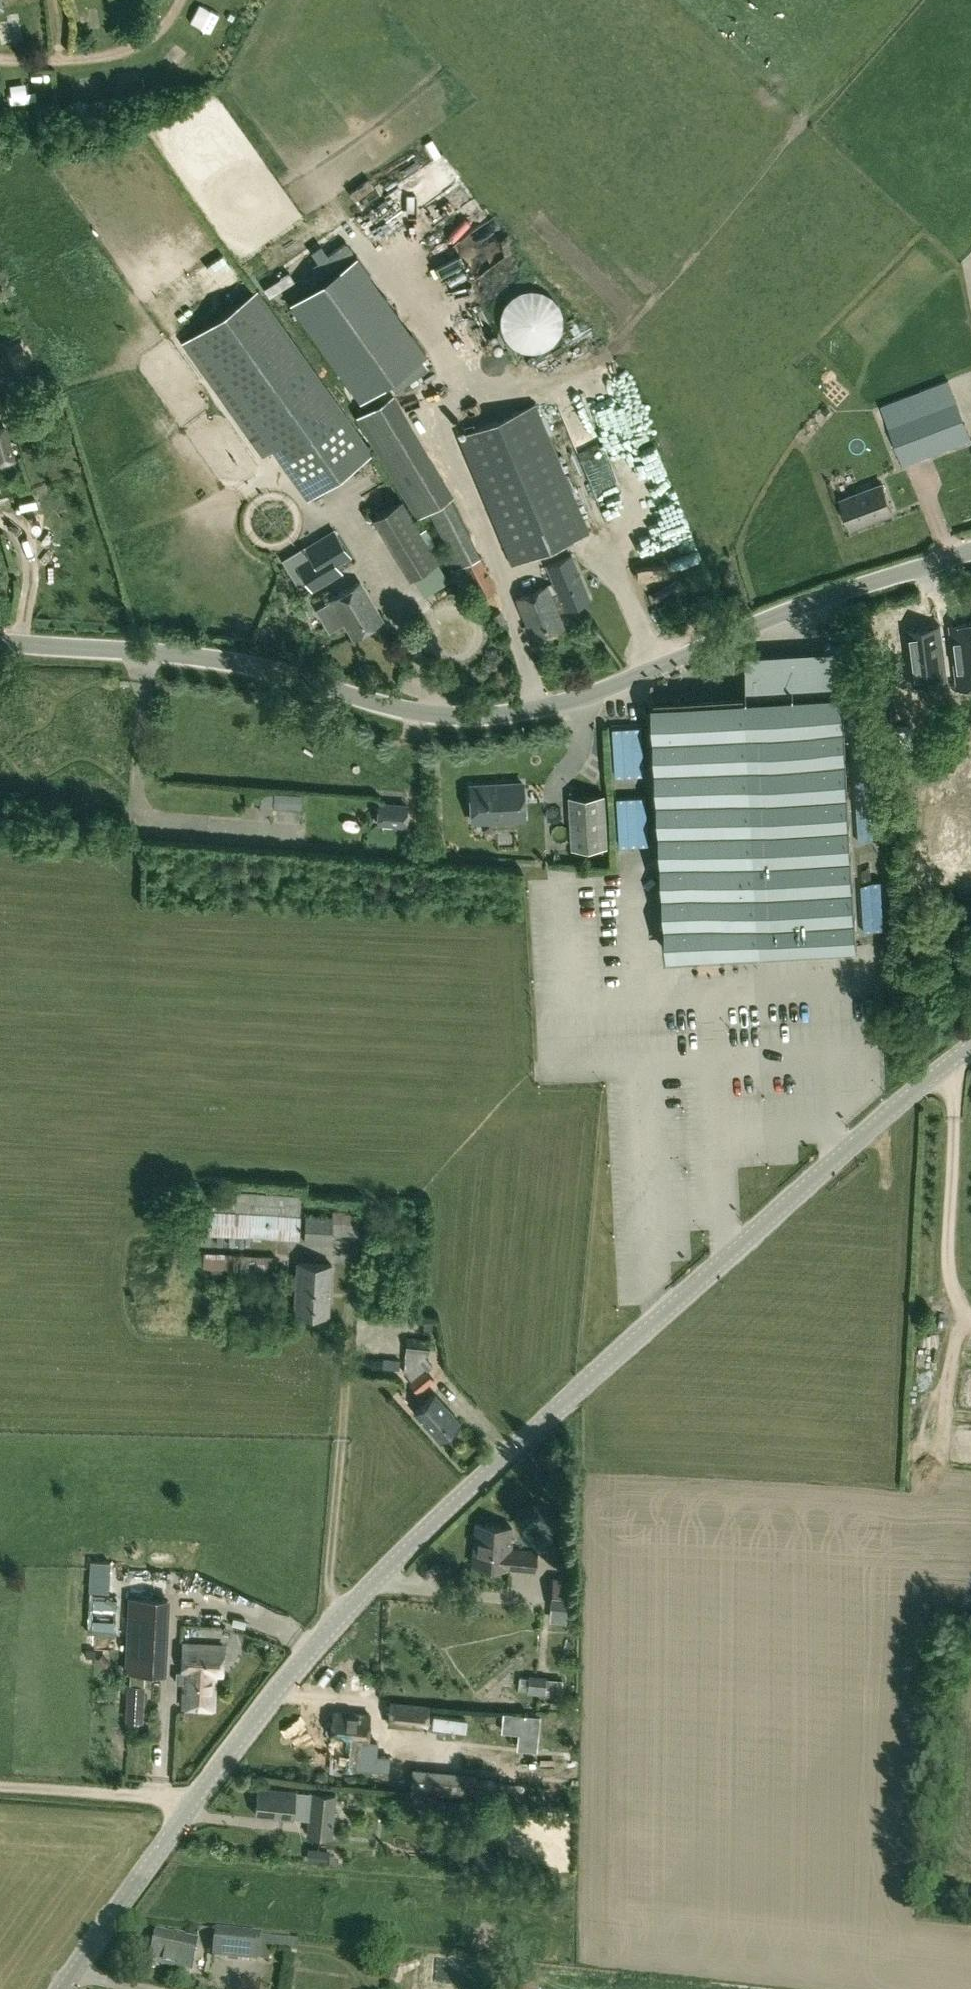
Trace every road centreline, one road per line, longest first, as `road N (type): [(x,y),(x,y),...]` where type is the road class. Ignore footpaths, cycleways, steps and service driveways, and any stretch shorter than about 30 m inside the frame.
road 1 (tertiary): [(63,1988),(266,1702),(347,1610),(883,1115),(970,1047)]
road 2 (tertiary): [(970,553),(512,718),(403,716),(241,665),(0,642)]
road 3 (track): [(347,1610),(329,1582),(346,1344)]
road 4 (track): [(942,1069),(955,1097),(949,1274),(952,1294),(970,1314)]
road 5 (track): [(196,1799),(0,1789)]

